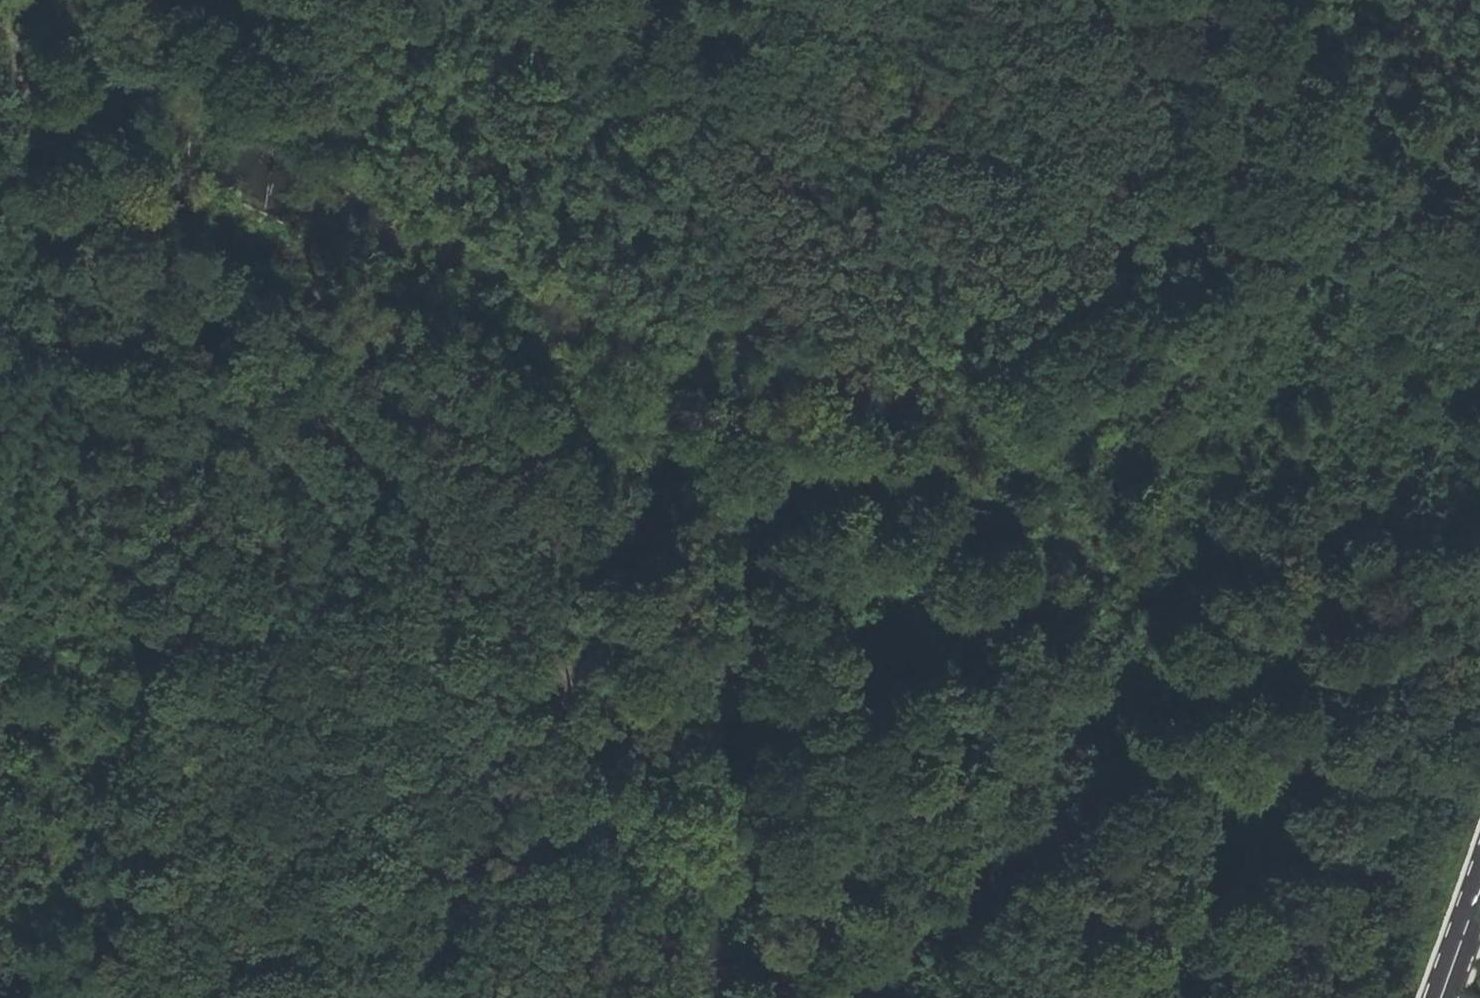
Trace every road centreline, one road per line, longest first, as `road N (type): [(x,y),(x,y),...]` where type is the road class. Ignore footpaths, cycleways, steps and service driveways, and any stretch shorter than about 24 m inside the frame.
road 1 (track): [(852,997),(1112,674),(1256,426),(1331,265),(1336,78),(1255,0)]

